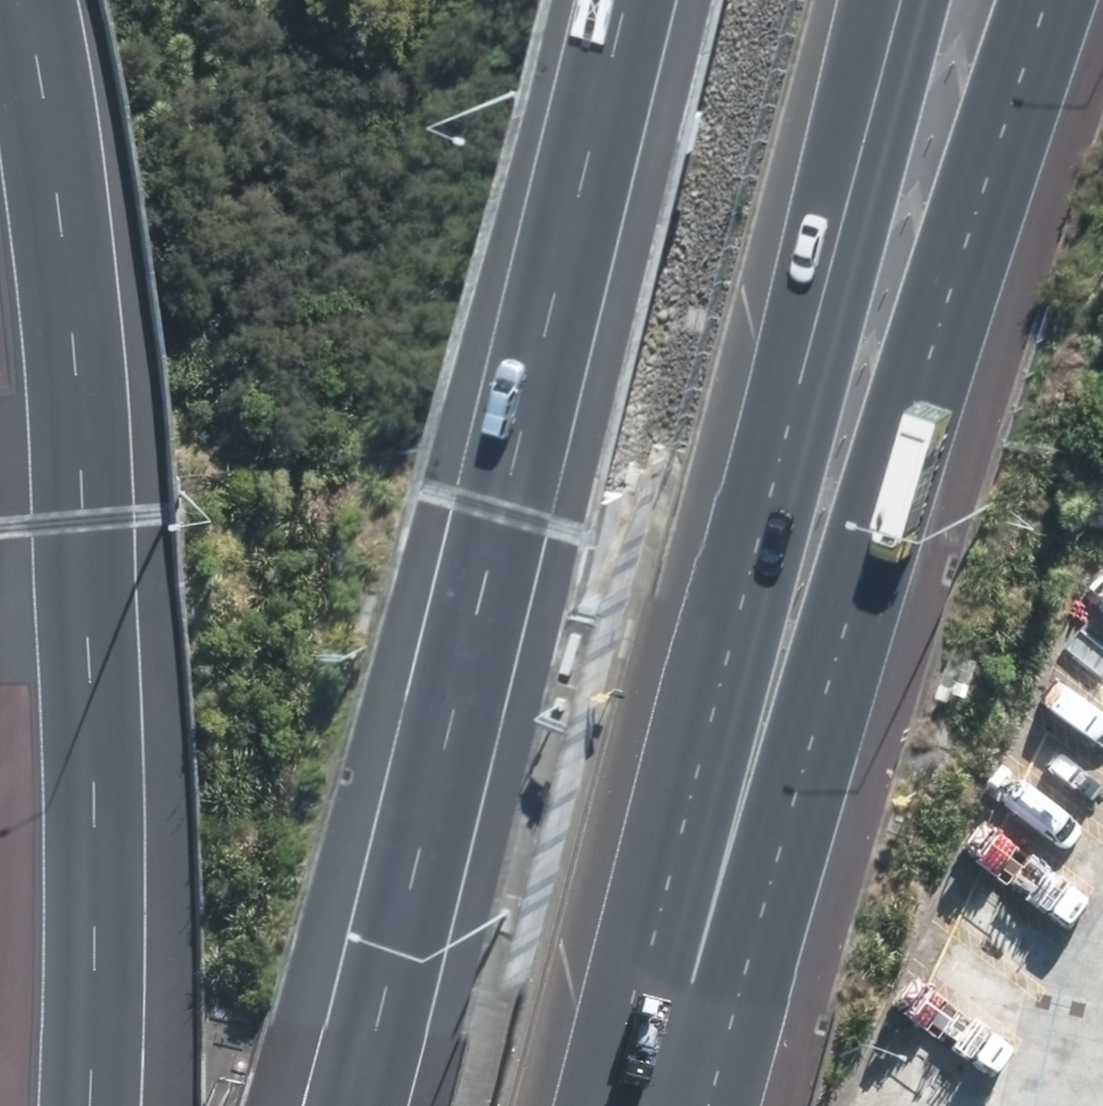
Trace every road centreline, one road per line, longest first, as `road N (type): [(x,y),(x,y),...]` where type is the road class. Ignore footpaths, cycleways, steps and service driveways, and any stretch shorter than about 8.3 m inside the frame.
road 1 (motorway): [(1048,0),(821,716),(666,1105)]
road 2 (motorway): [(366,1105),(658,0)]
road 3 (motorway): [(895,0),(712,697),(649,1105)]
road 4 (motorway): [(103,1105),(111,791),(101,501),(62,175),(28,0)]

